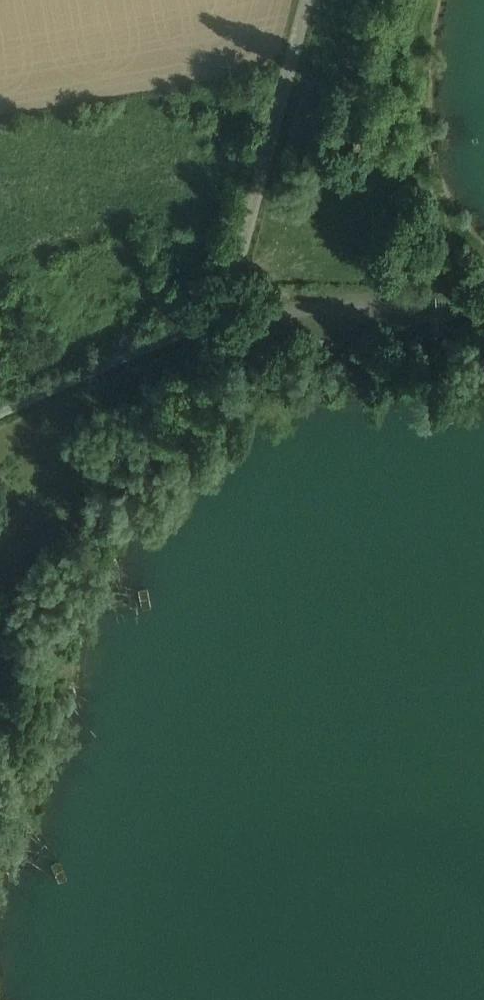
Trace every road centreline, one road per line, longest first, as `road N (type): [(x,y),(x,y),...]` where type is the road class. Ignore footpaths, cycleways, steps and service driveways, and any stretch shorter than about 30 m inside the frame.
road 1 (unclassified): [(0,412),(226,305),(307,0)]

